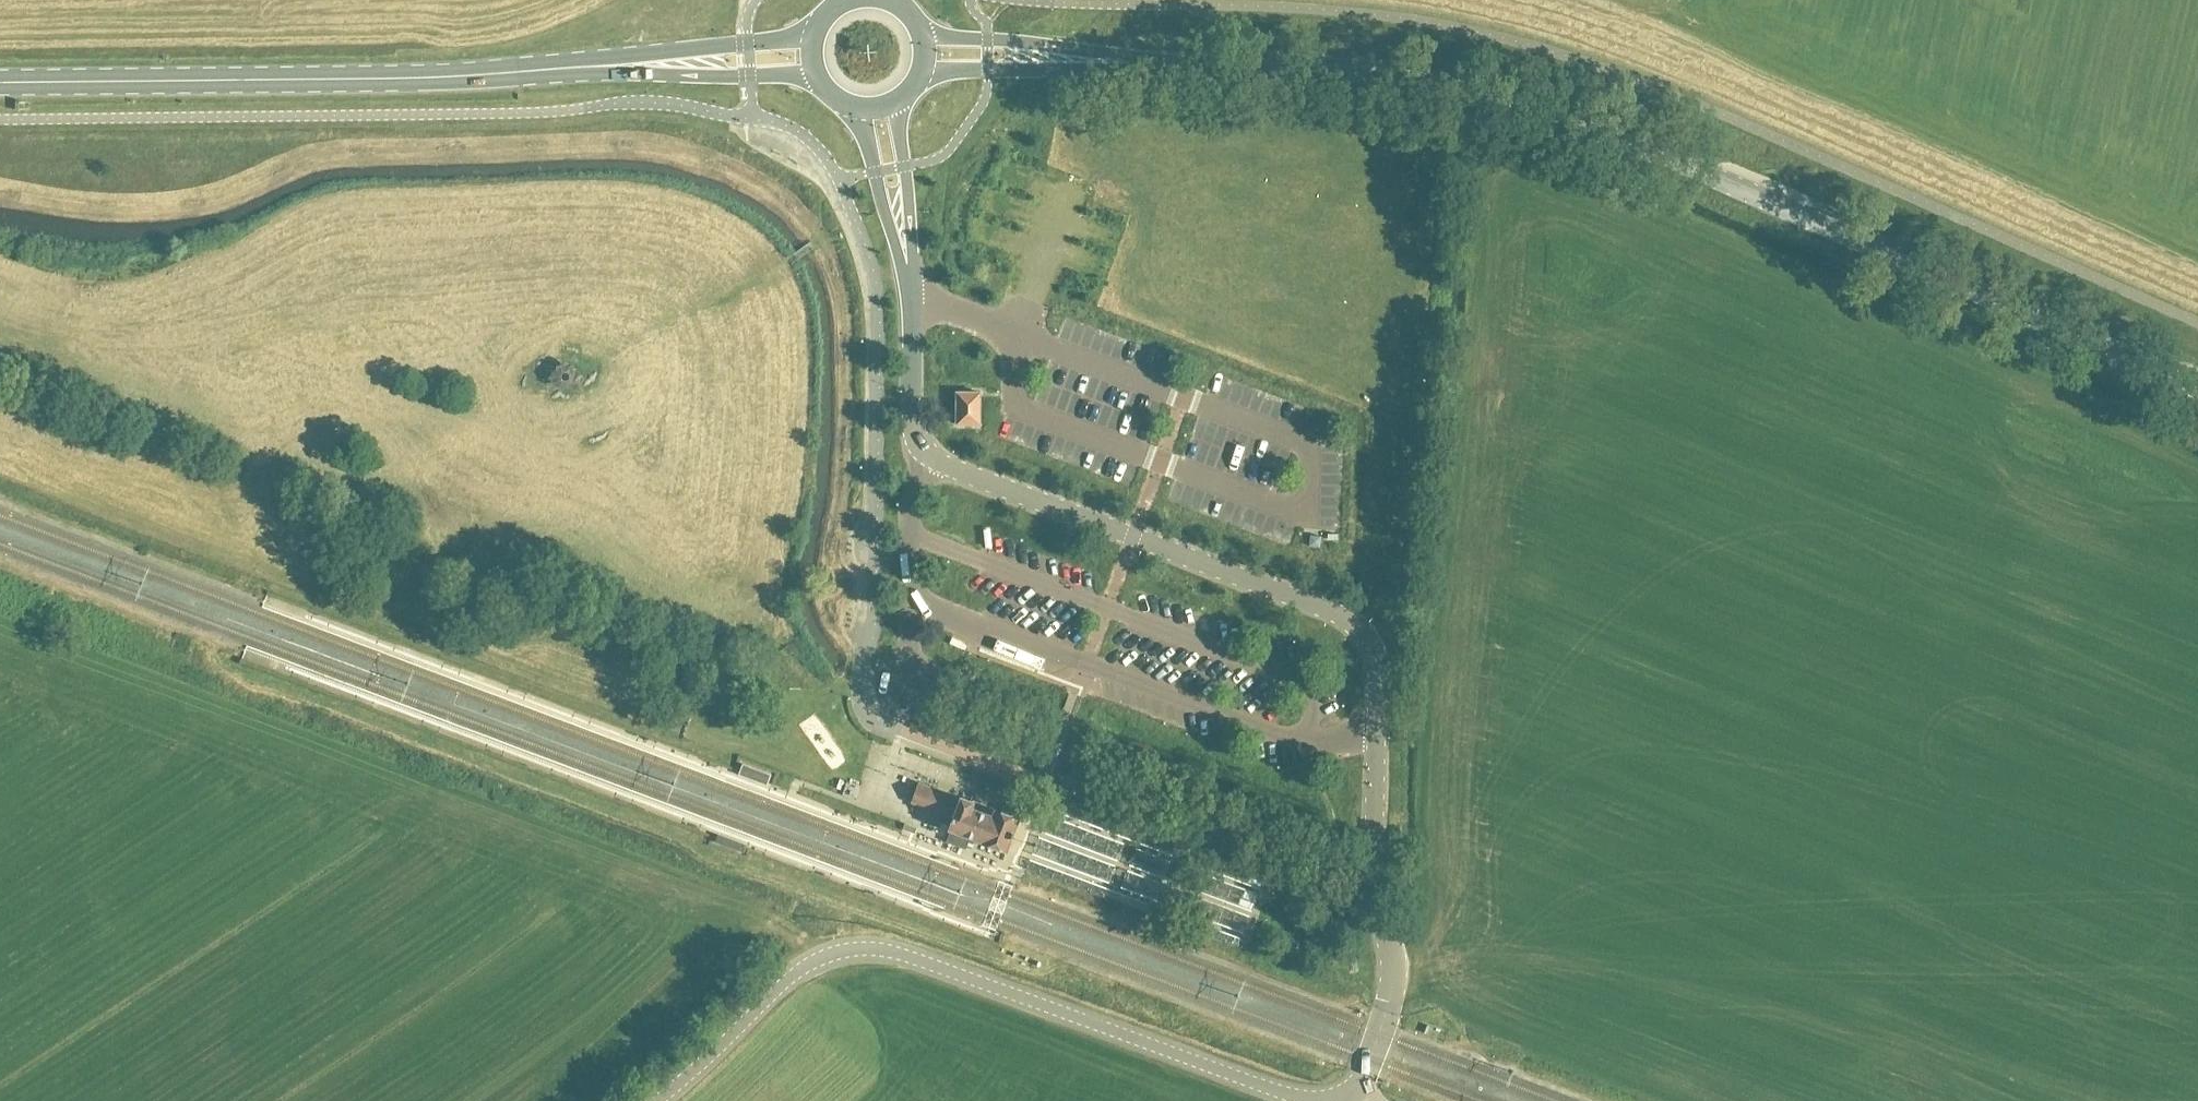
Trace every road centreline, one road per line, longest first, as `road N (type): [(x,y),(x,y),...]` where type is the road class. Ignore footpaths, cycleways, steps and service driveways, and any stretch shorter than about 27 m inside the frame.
road 1 (tertiary): [(1346,1093),(1370,1059),(1391,979),(1375,889),(1375,646),(1342,613),(926,455),(913,415),(914,288)]
road 2 (tertiary): [(2197,389),(1565,119),(1397,78),(1186,64)]
road 3 (tertiary): [(660,1100),(797,970),(859,948),(905,955),(1296,1096),(1346,1093)]
road 4 (secondary): [(0,81),(592,66)]
road 5 (tertiary): [(919,82),(944,72),(1186,64)]
road 6 (tertiary): [(1186,64),(944,35),(921,25)]
road 7 (secondary): [(592,66),(801,77),(823,85)]
road 8 (secondary): [(818,26),(797,37),(634,53),(592,66)]
road 9 (tertiary): [(847,104),(864,128),(914,288)]
road 10 (tertiary): [(914,288),(900,121),(905,97)]

